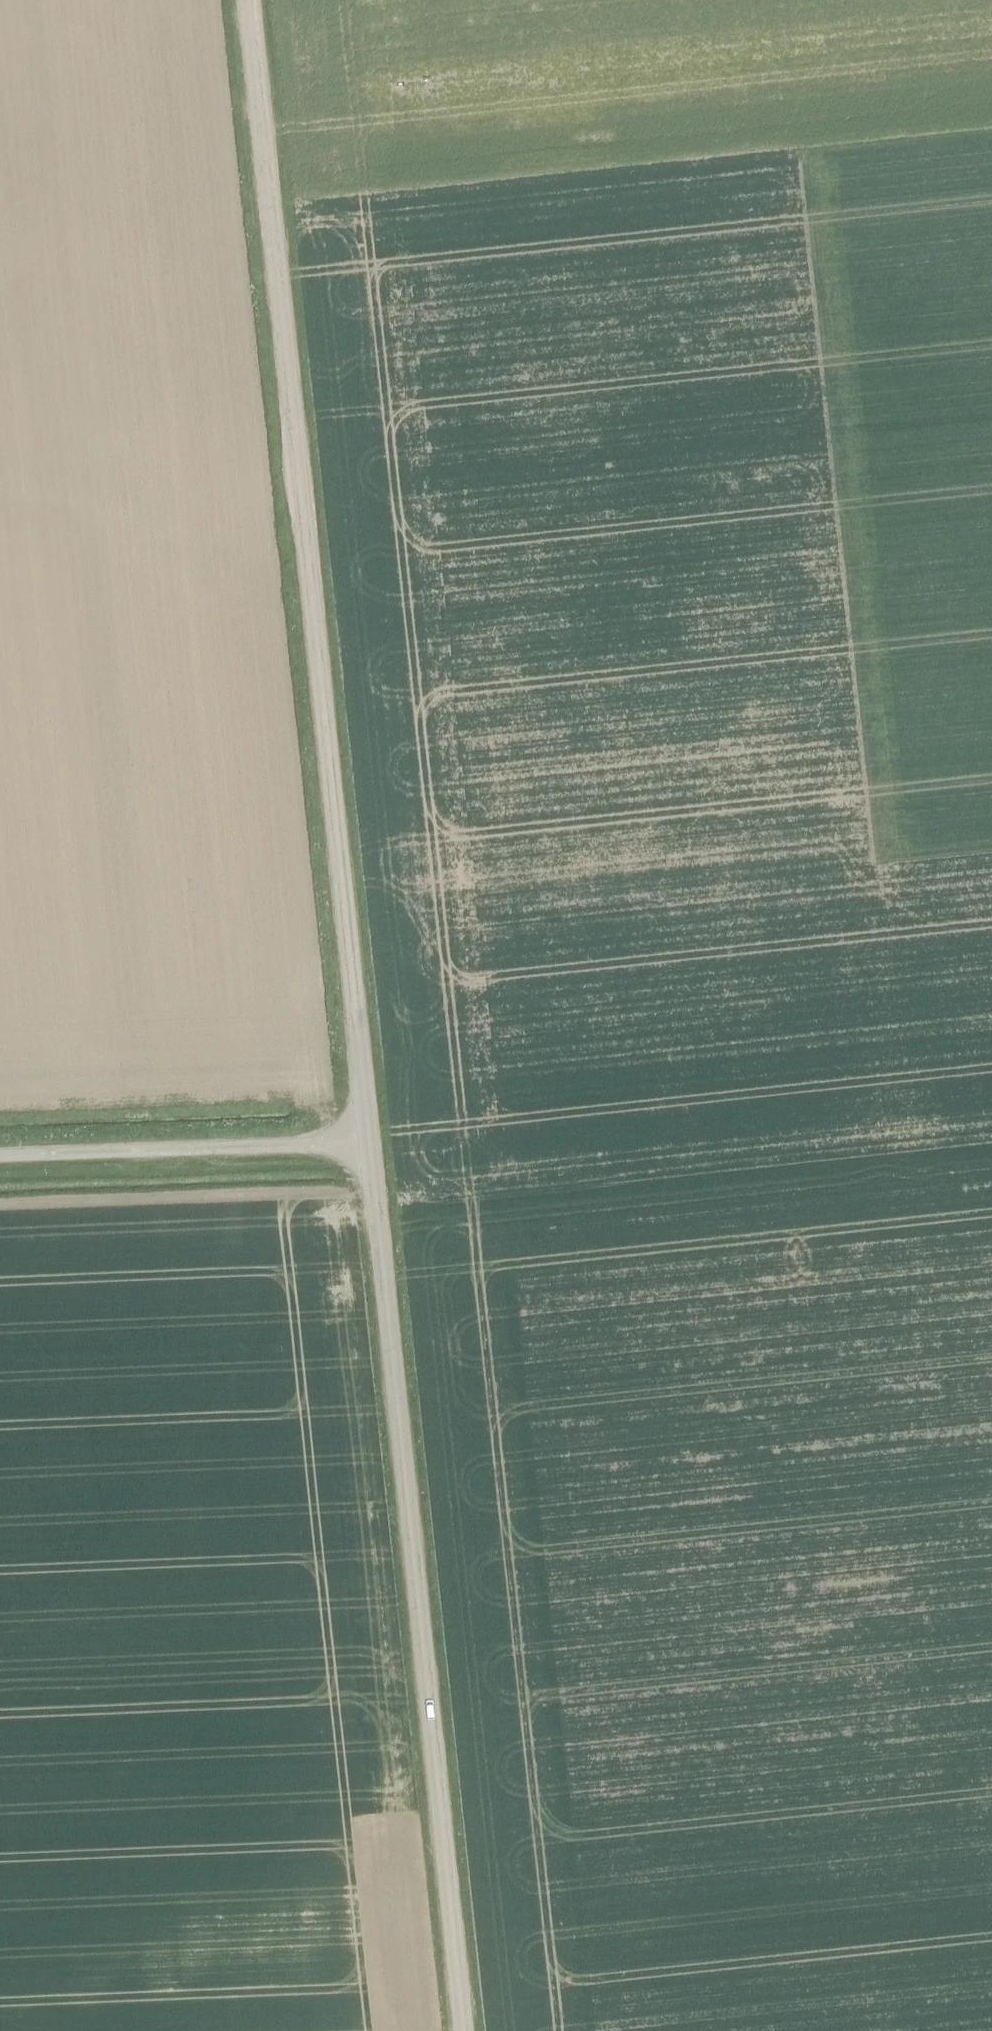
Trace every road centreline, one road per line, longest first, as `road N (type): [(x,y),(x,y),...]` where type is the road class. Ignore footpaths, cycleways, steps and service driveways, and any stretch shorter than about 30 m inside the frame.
road 1 (tertiary): [(374,1142),(253,0)]
road 2 (tertiary): [(465,2030),(374,1142)]
road 3 (unclassified): [(374,1142),(0,1157)]

